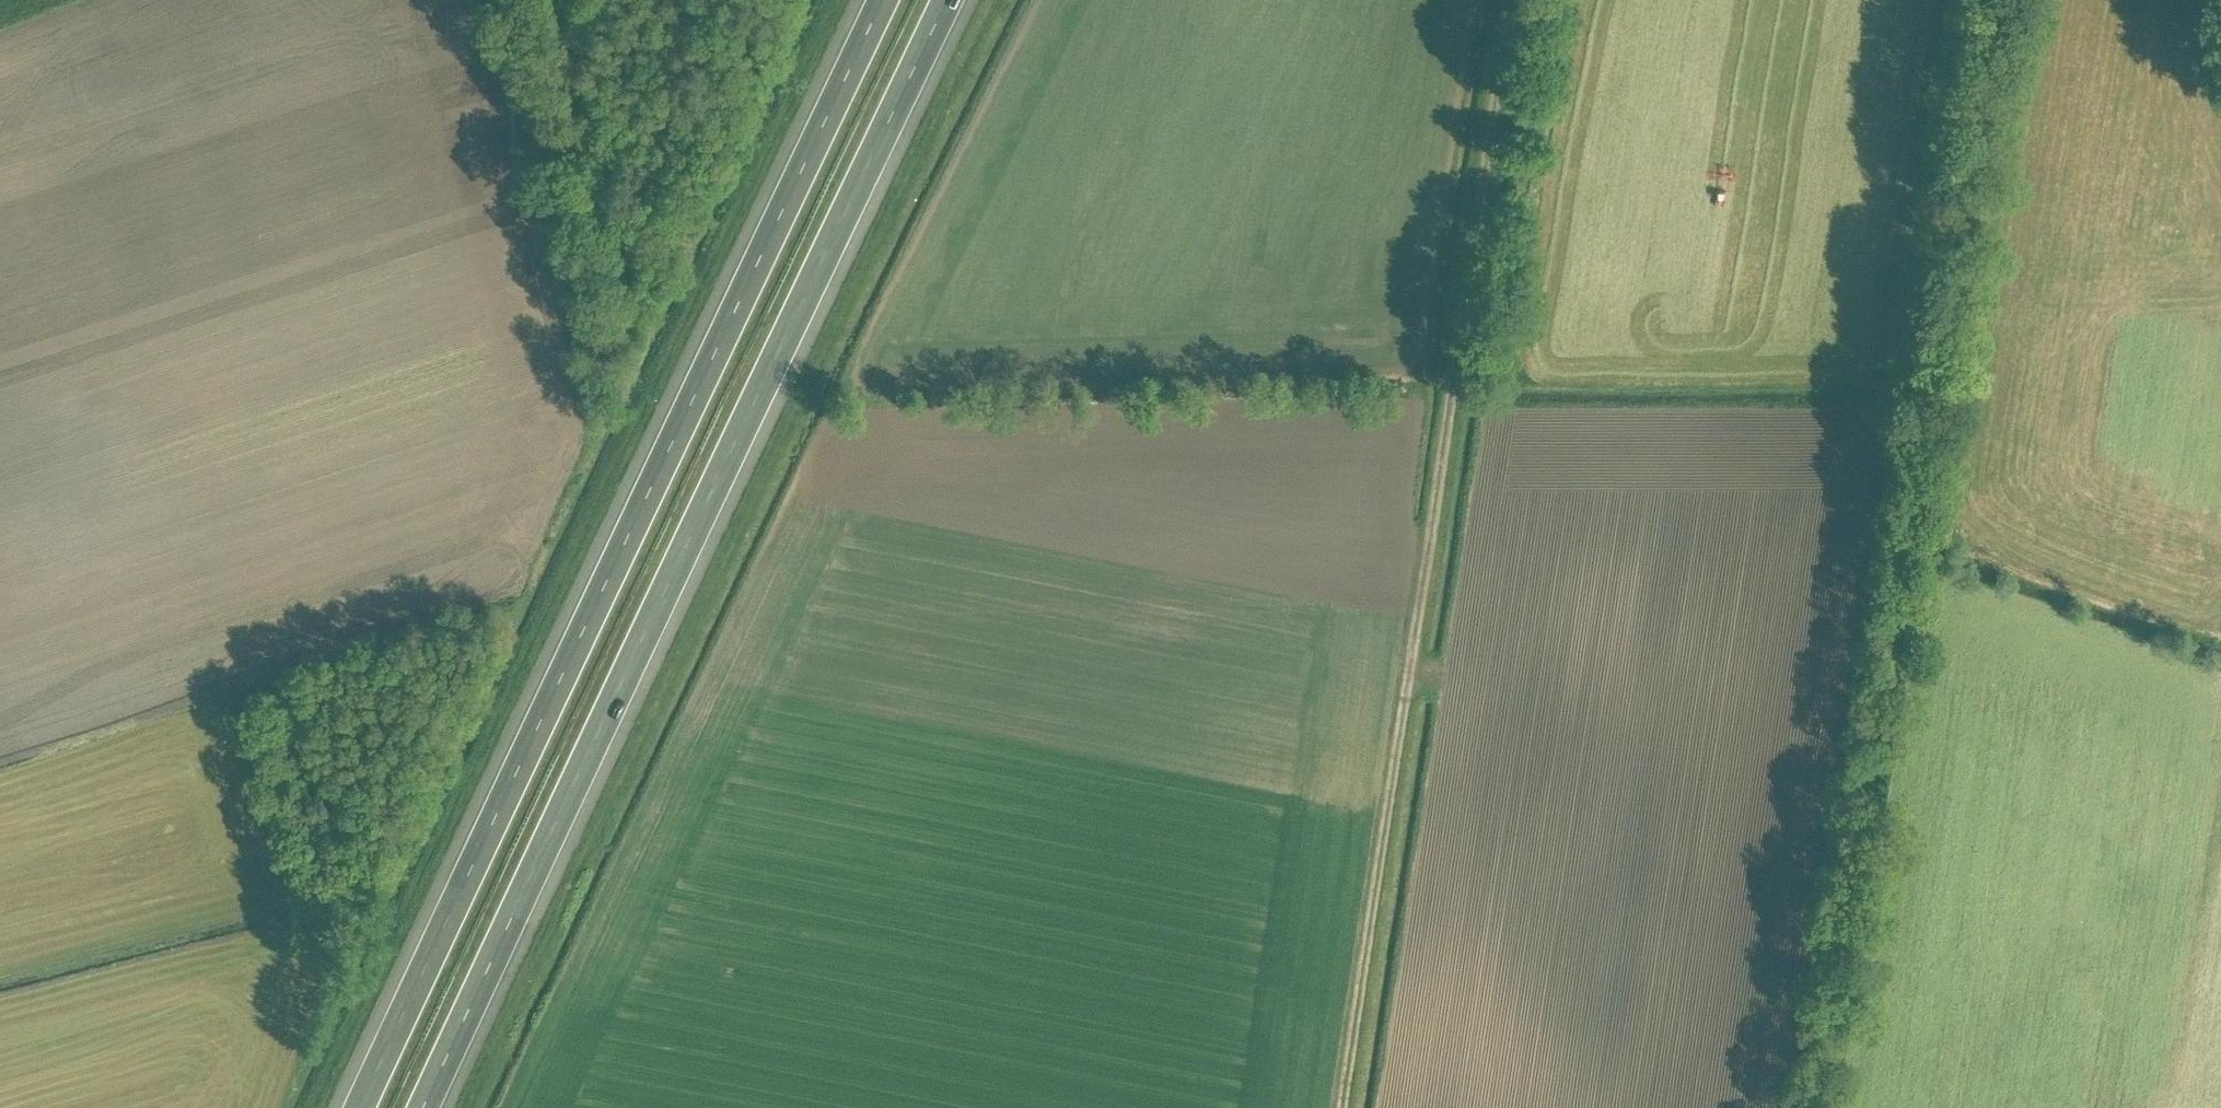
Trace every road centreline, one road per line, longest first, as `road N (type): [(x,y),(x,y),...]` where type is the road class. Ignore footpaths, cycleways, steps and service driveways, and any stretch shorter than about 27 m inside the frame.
road 1 (motorway): [(423,1107),(948,0)]
road 2 (motorway): [(883,0),(360,1107)]

